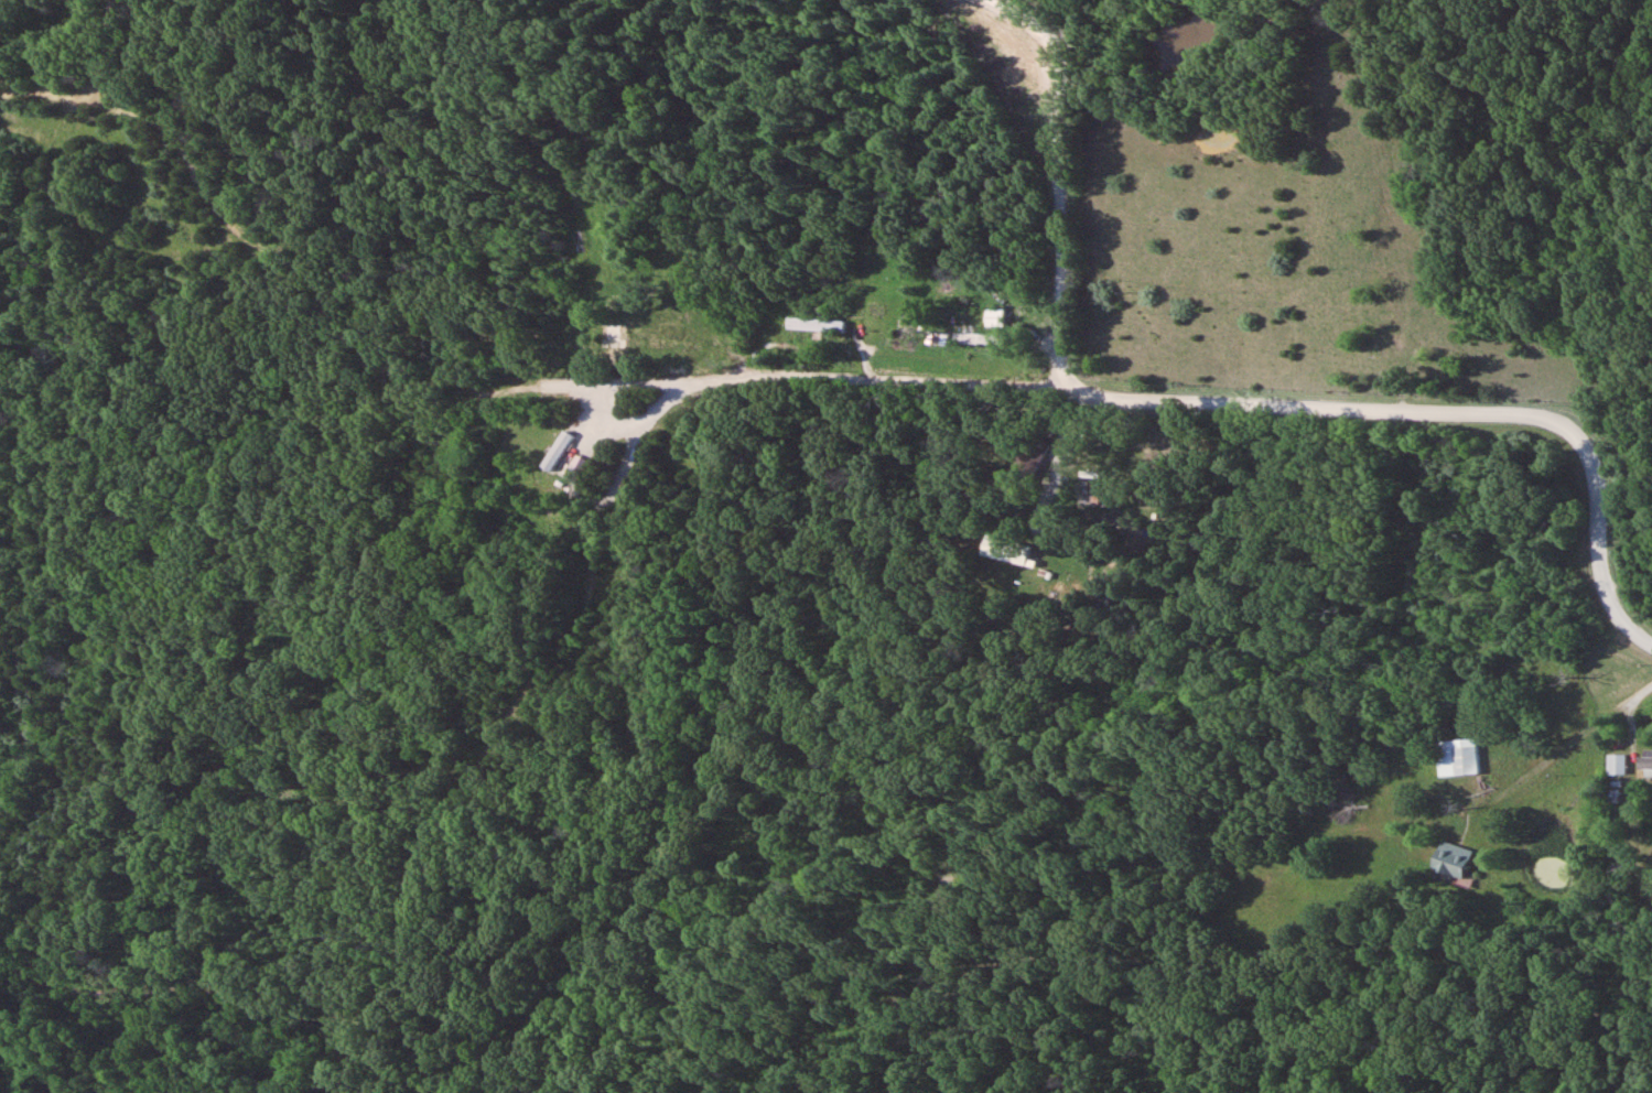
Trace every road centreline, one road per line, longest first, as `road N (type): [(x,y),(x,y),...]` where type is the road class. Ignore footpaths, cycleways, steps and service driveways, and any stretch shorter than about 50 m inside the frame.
road 1 (residential): [(1651,638),(1632,631),(1601,559),(1589,467),(1564,420),(1198,404),(1095,396),(1062,382),(1059,41),(1020,0)]
road 2 (residential): [(1651,675),(1617,768),(1576,826),(1542,857)]

